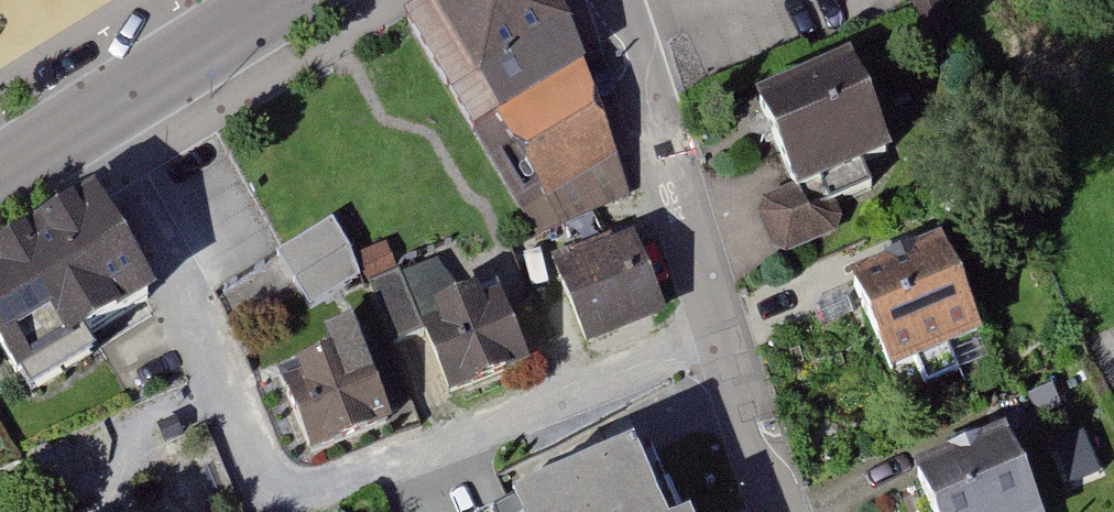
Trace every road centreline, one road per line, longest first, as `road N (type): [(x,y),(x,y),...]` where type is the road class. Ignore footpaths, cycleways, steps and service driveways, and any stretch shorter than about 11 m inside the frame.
road 1 (residential): [(615,0),(780,511)]
road 2 (secondary): [(0,174),(274,0)]

